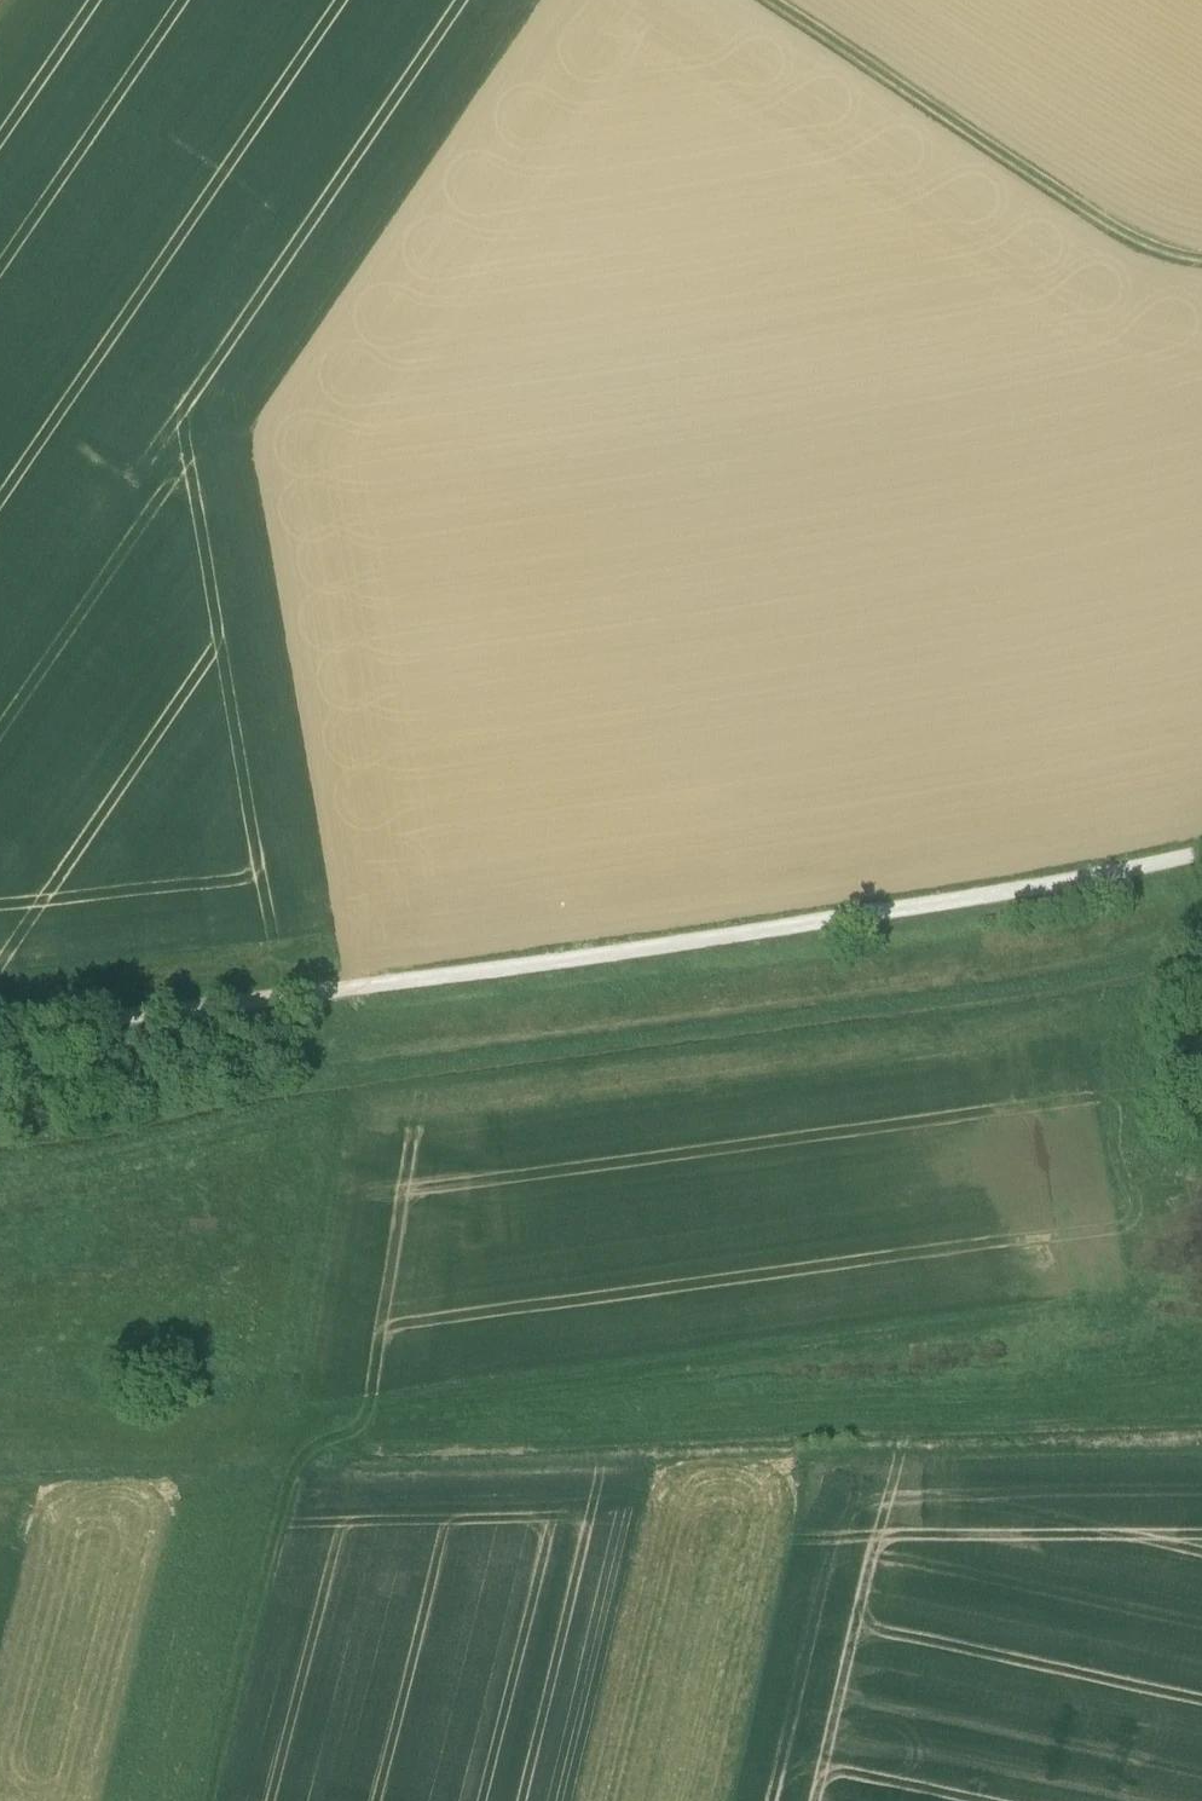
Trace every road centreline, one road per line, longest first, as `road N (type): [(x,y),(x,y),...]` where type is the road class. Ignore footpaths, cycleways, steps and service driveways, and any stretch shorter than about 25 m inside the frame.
road 1 (track): [(0,1033),(301,1000),(782,931),(1201,849)]
road 2 (track): [(1201,269),(772,0)]
road 3 (track): [(209,1800),(302,1436)]

